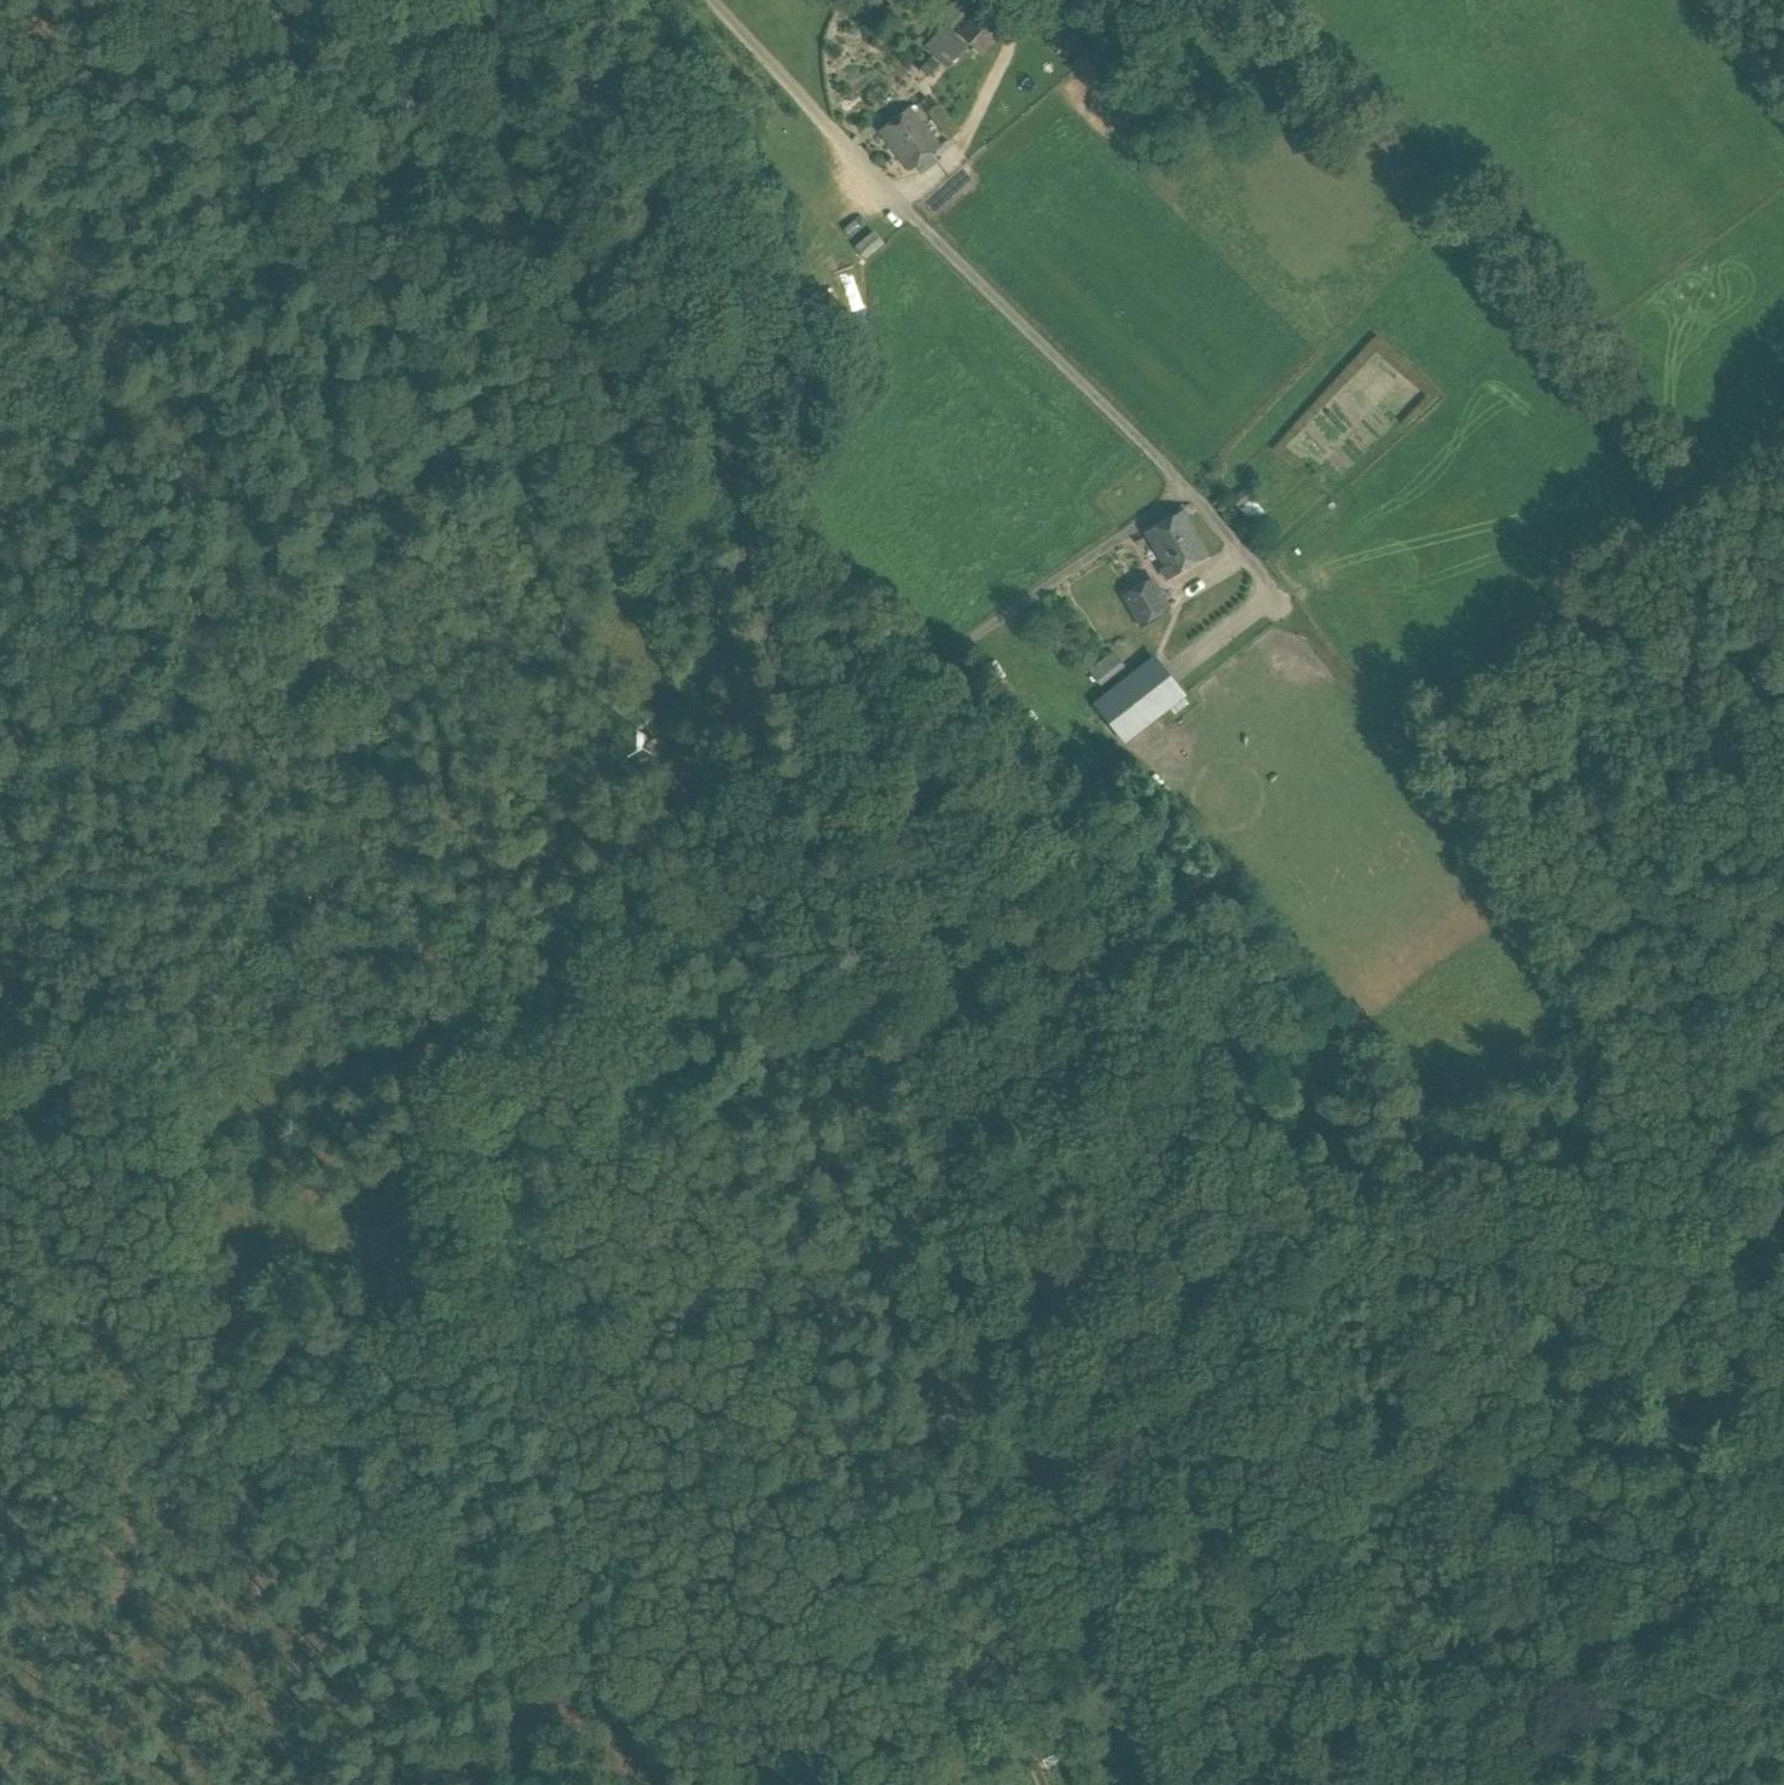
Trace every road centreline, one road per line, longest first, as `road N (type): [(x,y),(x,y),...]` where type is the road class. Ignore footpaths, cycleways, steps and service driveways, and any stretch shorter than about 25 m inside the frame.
road 1 (secondary): [(1160,1784),(923,1104),(596,0)]
road 2 (track): [(544,0),(525,89),(538,170),(581,235),(617,260),(998,1530)]
road 3 (track): [(814,749),(414,1027),(368,1050),(325,1059),(286,1054),(261,1036),(199,1055),(0,1144)]
road 4 (track): [(1783,1239),(923,1104)]
road 5 (track): [(441,1008),(407,1112),(365,1169),(376,1240)]
road 6 (track): [(961,1220),(1063,1132)]

